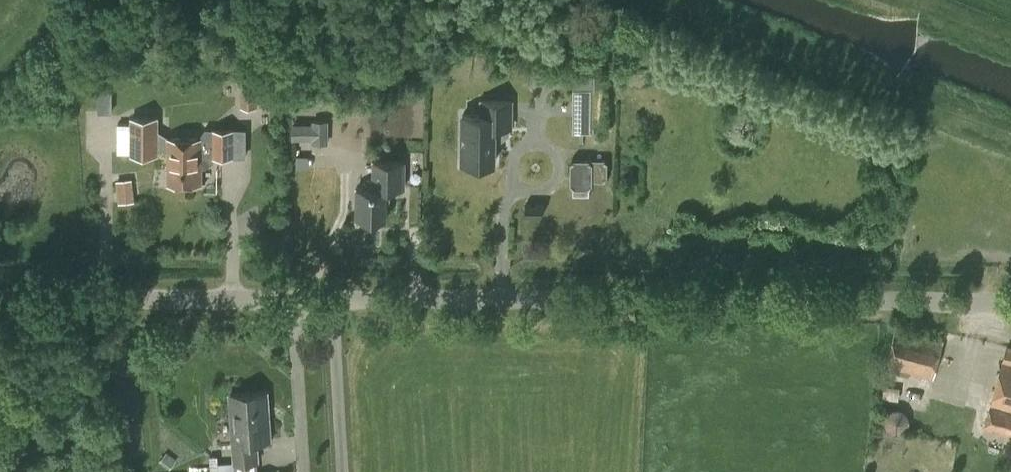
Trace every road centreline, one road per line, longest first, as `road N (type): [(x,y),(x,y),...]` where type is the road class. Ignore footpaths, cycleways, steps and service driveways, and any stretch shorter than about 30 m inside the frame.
road 1 (unclassified): [(1010,305),(0,299)]

